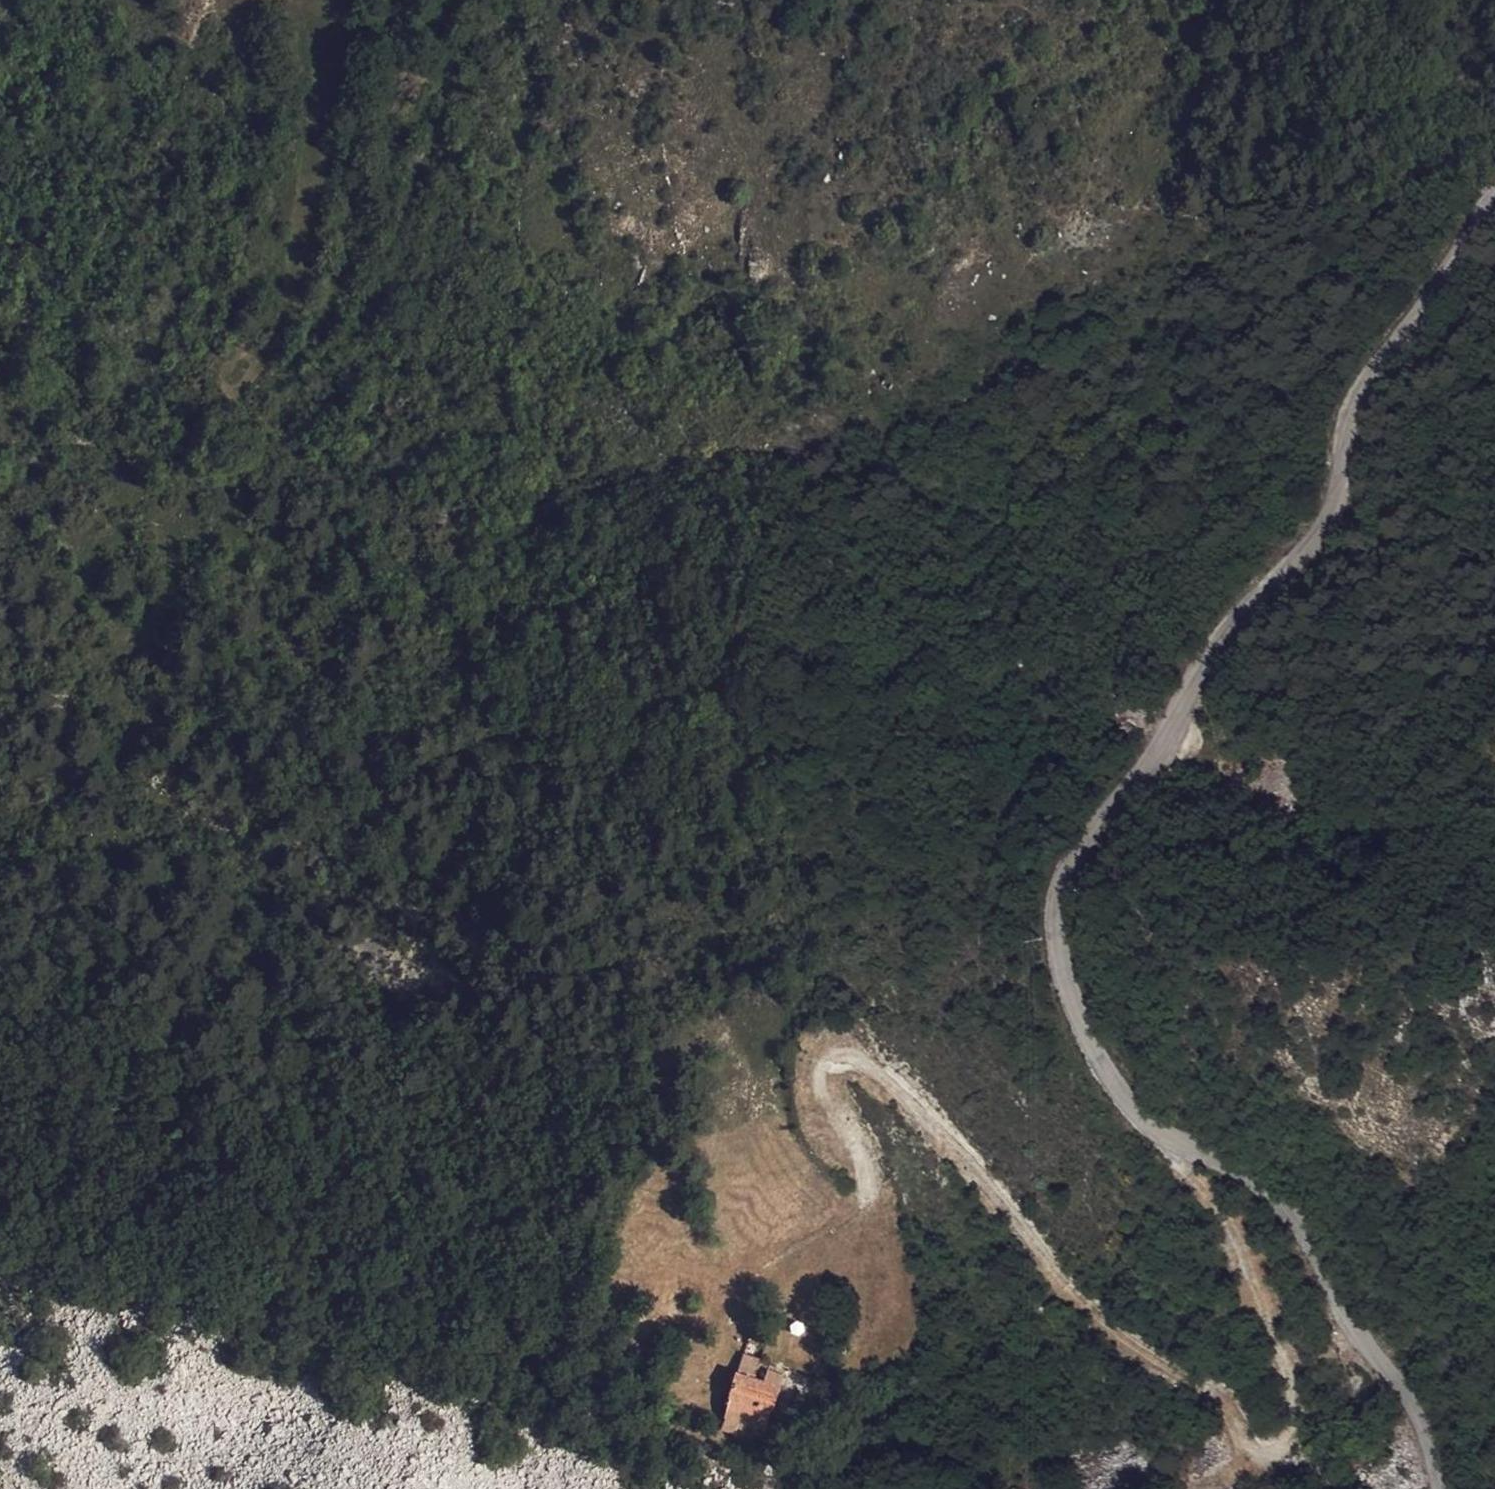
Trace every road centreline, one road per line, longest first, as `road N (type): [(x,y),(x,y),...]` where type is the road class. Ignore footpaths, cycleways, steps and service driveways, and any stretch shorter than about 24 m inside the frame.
road 1 (unclassified): [(1445,1488),(1408,1392),(1360,1331),(1302,1225),(1251,1175),(1176,1134),(1100,1048),(1077,981),(1079,874),(1217,643),(1328,519),(1346,418),(1367,377),(1494,207)]
road 2 (track): [(1176,1134),(1189,1178),(1235,1225),(1311,1404),(1309,1448),(1288,1460),(1265,1453),(1232,1401),(1135,1343),(1057,1274),(942,1124),(865,1064),(835,1054),(820,1080),(876,1184),(869,1209),(786,1257)]

